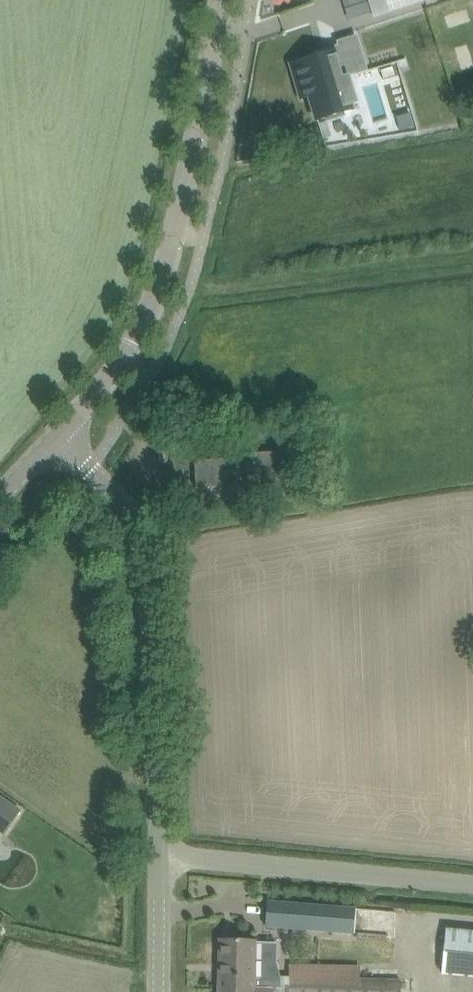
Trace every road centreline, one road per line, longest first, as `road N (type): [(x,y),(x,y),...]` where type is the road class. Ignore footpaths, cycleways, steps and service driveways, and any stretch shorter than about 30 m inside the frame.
road 1 (tertiary): [(57,439),(133,343),(164,272),(218,0)]
road 2 (tertiary): [(159,855),(150,611),(138,529),(109,484),(57,439)]
road 3 (unclassified): [(472,886),(159,855)]
road 4 (tertiary): [(158,991),(159,855)]

